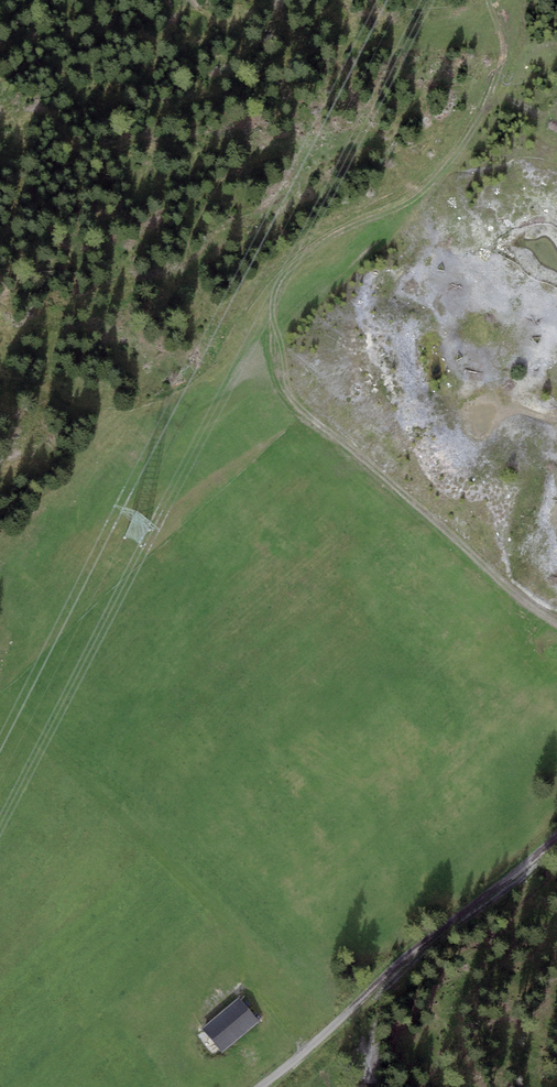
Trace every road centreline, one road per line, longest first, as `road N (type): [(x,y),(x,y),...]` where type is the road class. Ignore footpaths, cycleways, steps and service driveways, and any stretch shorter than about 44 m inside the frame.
road 1 (track): [(488,0),(502,64),(472,133),(413,202),(348,228),(280,281),(273,315),(280,373),(315,424)]
road 2 (track): [(259,1086),(556,837)]
road 3 (track): [(315,424),(556,625)]
road 4 (track): [(159,538),(196,493),(315,424)]

